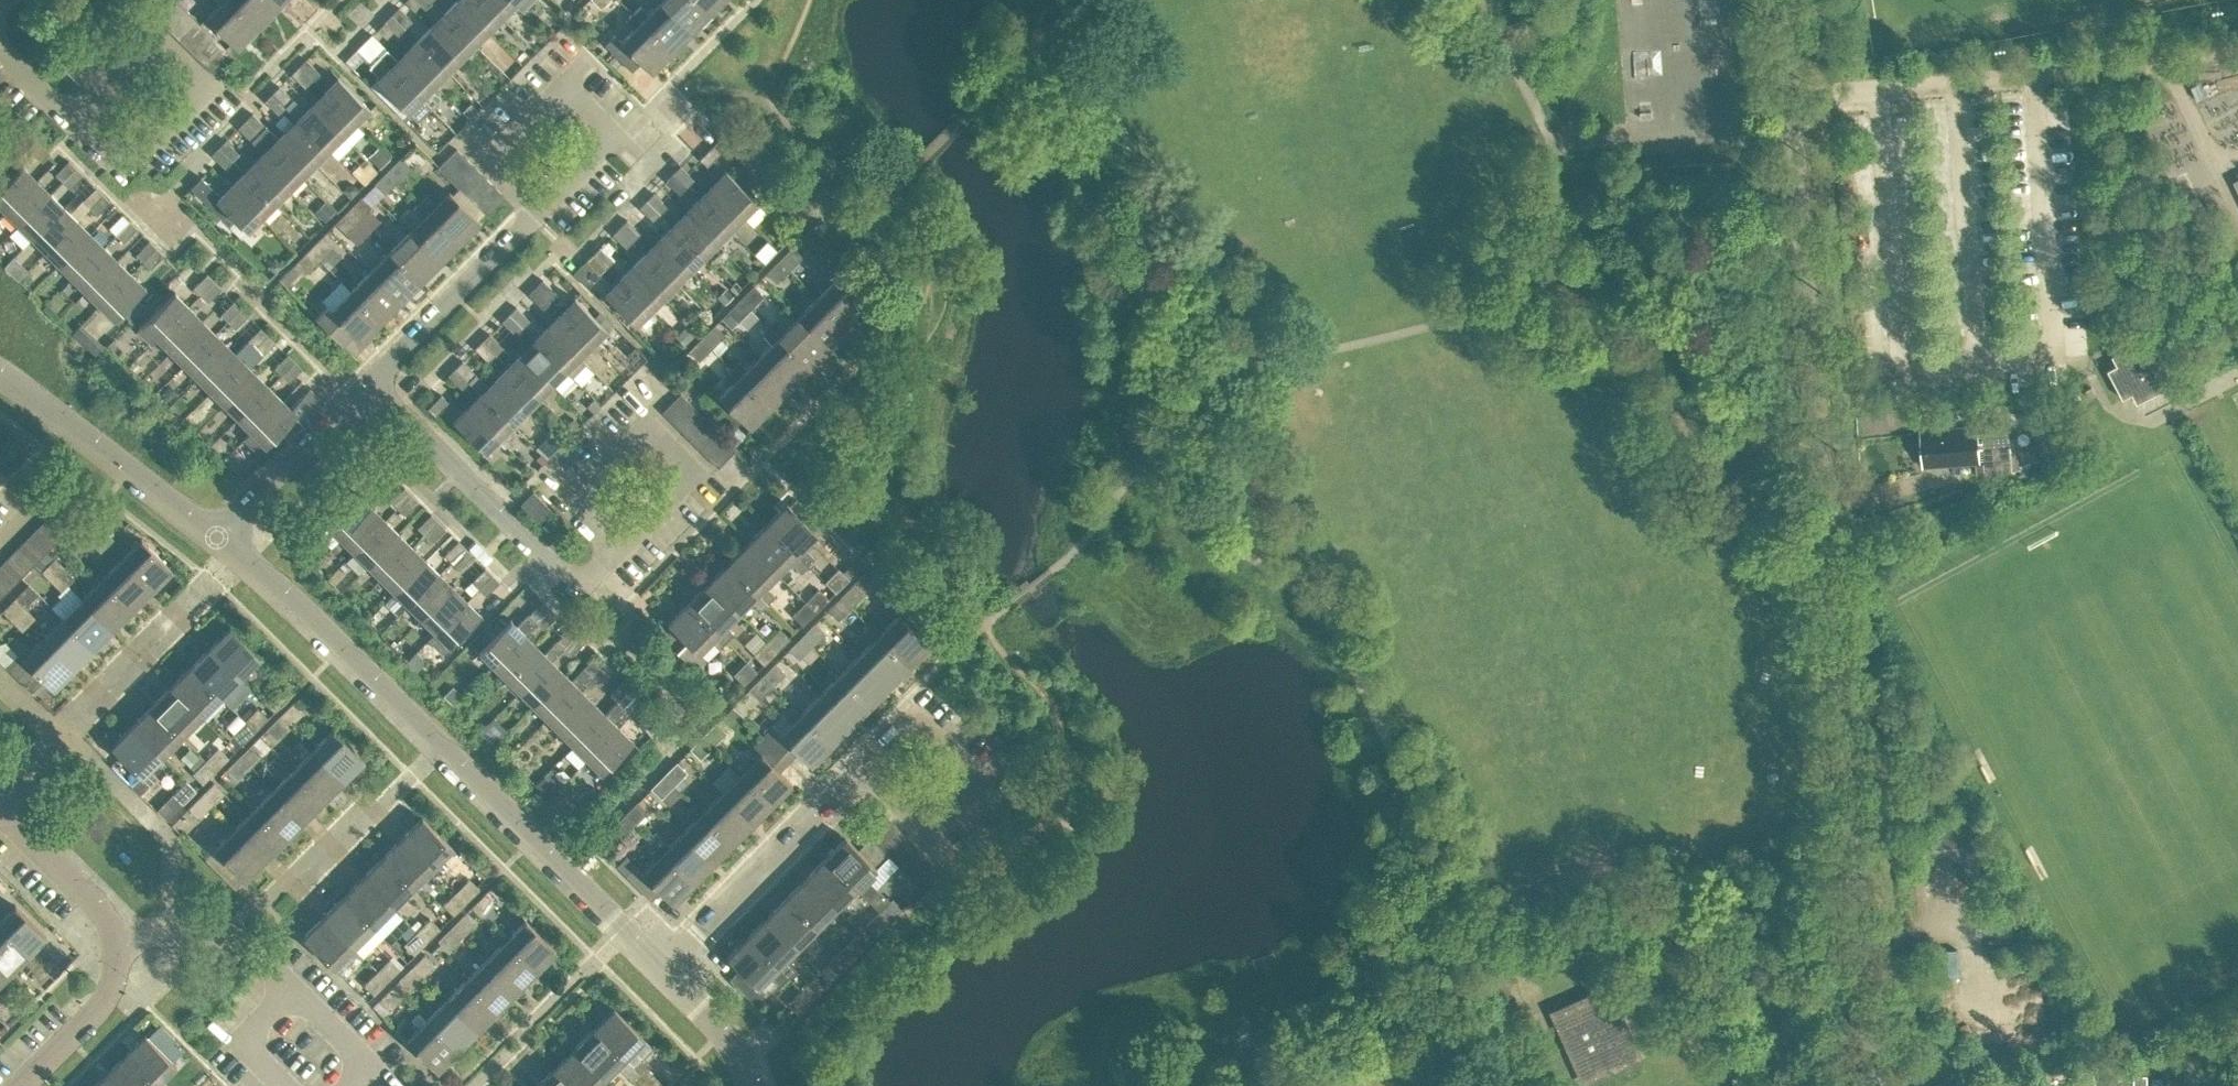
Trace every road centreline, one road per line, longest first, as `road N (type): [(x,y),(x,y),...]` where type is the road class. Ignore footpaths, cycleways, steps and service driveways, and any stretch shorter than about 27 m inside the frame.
road 1 (residential): [(1871,1085),(1787,0)]
road 2 (unclassified): [(219,538),(314,619),(661,967)]
road 3 (residential): [(368,380),(567,578),(589,580),(616,551)]
road 4 (residential): [(537,211),(622,134),(565,81),(488,161)]
road 5 (residential): [(661,967),(861,771)]
road 6 (unclassified): [(0,375),(219,538)]
road 7 (residential): [(75,123),(126,171),(207,84),(158,37)]
road 8 (residential): [(616,551),(566,498),(646,421),(696,470)]
road 9 (residential): [(368,380),(537,211)]
road 10 (residential): [(861,771),(915,719),(976,779),(928,828)]
road 11 (residential): [(219,538),(368,380)]
road 12 (residential): [(116,939),(229,937),(248,945),(293,990)]
road 13 (residential): [(116,939),(106,1000),(19,1085)]
road 14 (residential): [(0,809),(97,903),(116,939)]
road 15 (unclassified): [(661,967),(731,1039),(750,1085)]
road 16 (residential): [(293,990),(369,1062),(346,1085)]

